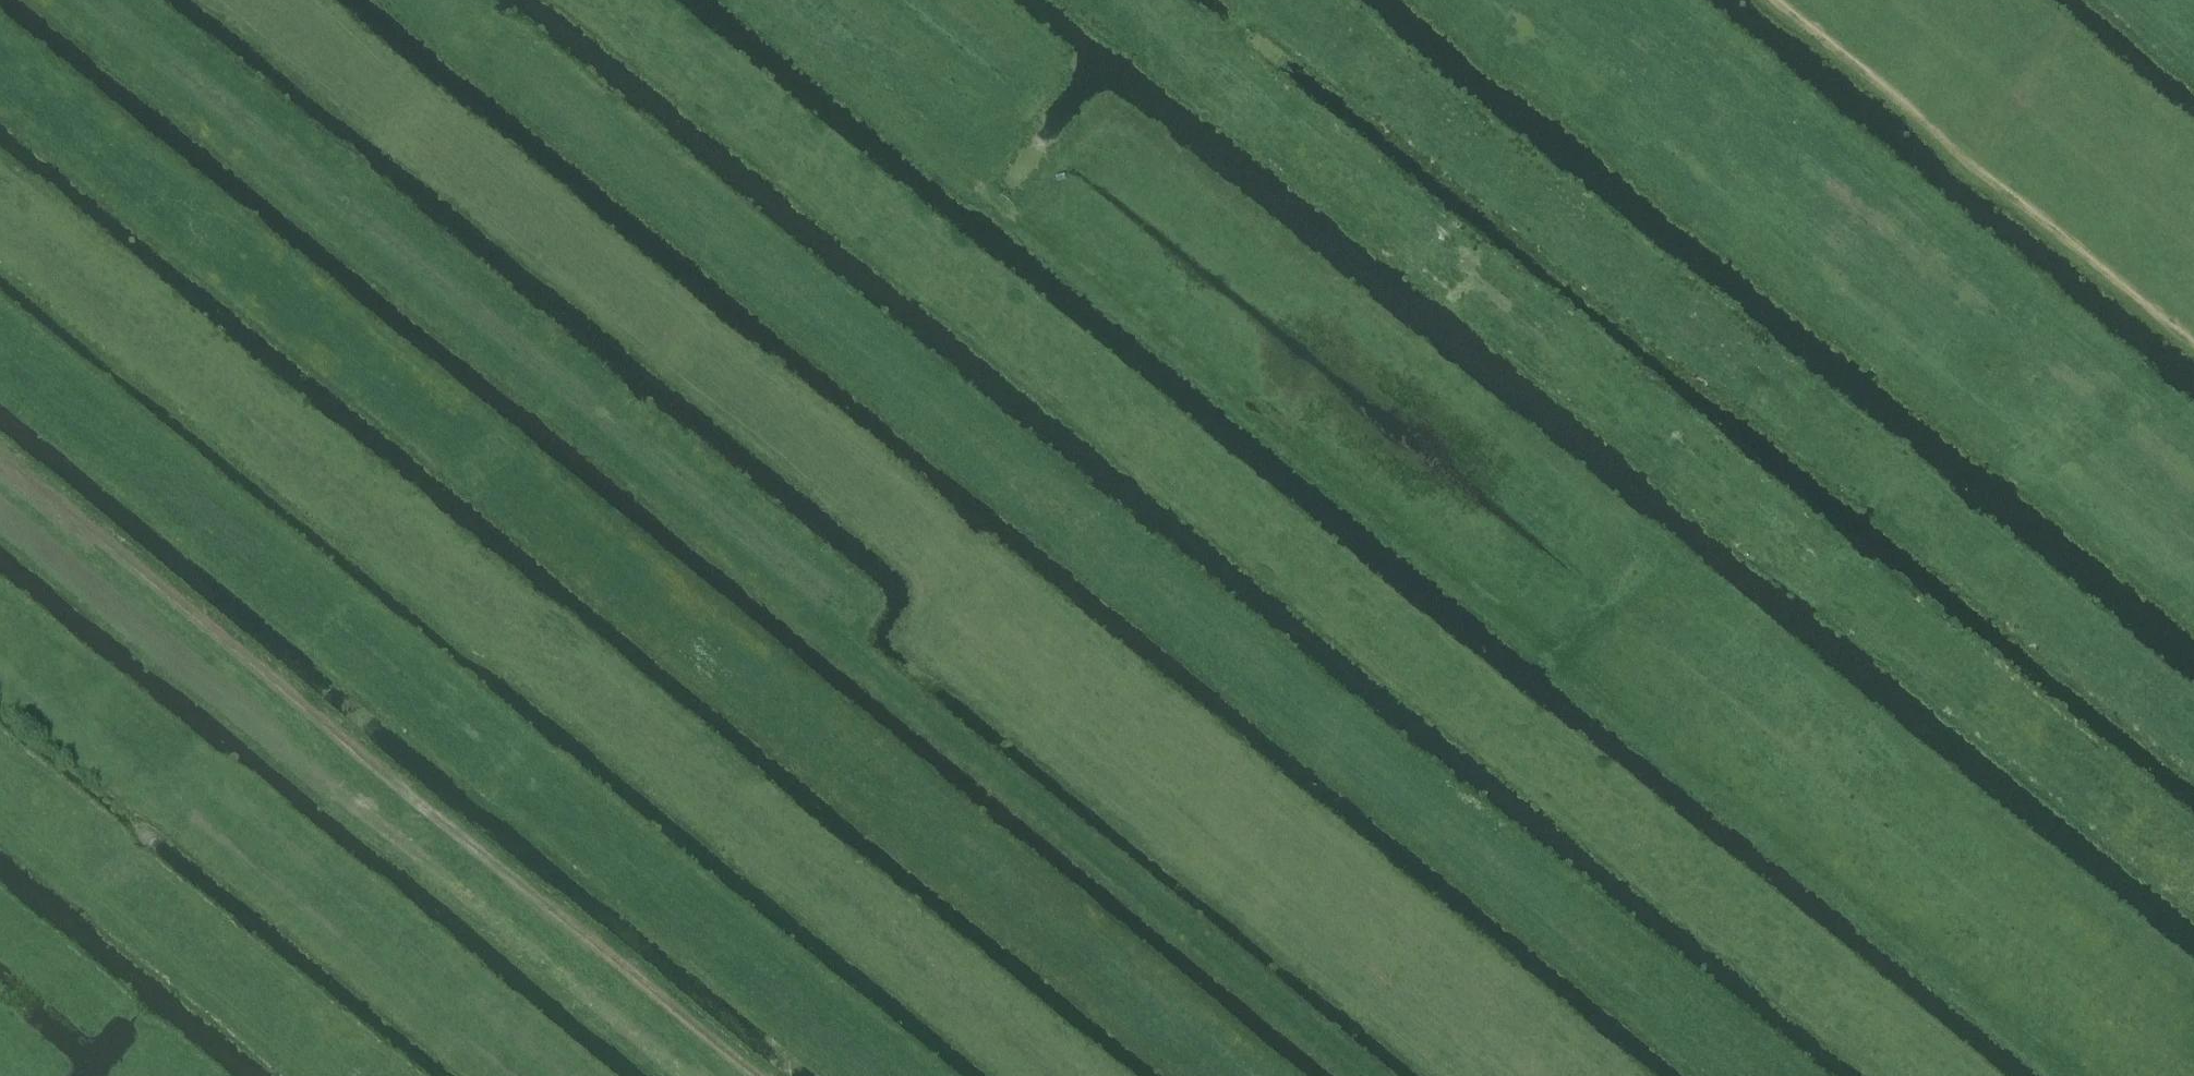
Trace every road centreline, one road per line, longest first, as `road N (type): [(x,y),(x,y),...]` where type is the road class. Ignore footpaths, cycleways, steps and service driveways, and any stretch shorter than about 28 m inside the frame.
road 1 (track): [(756,1075),(0,456)]
road 2 (track): [(2193,342),(1770,0)]

